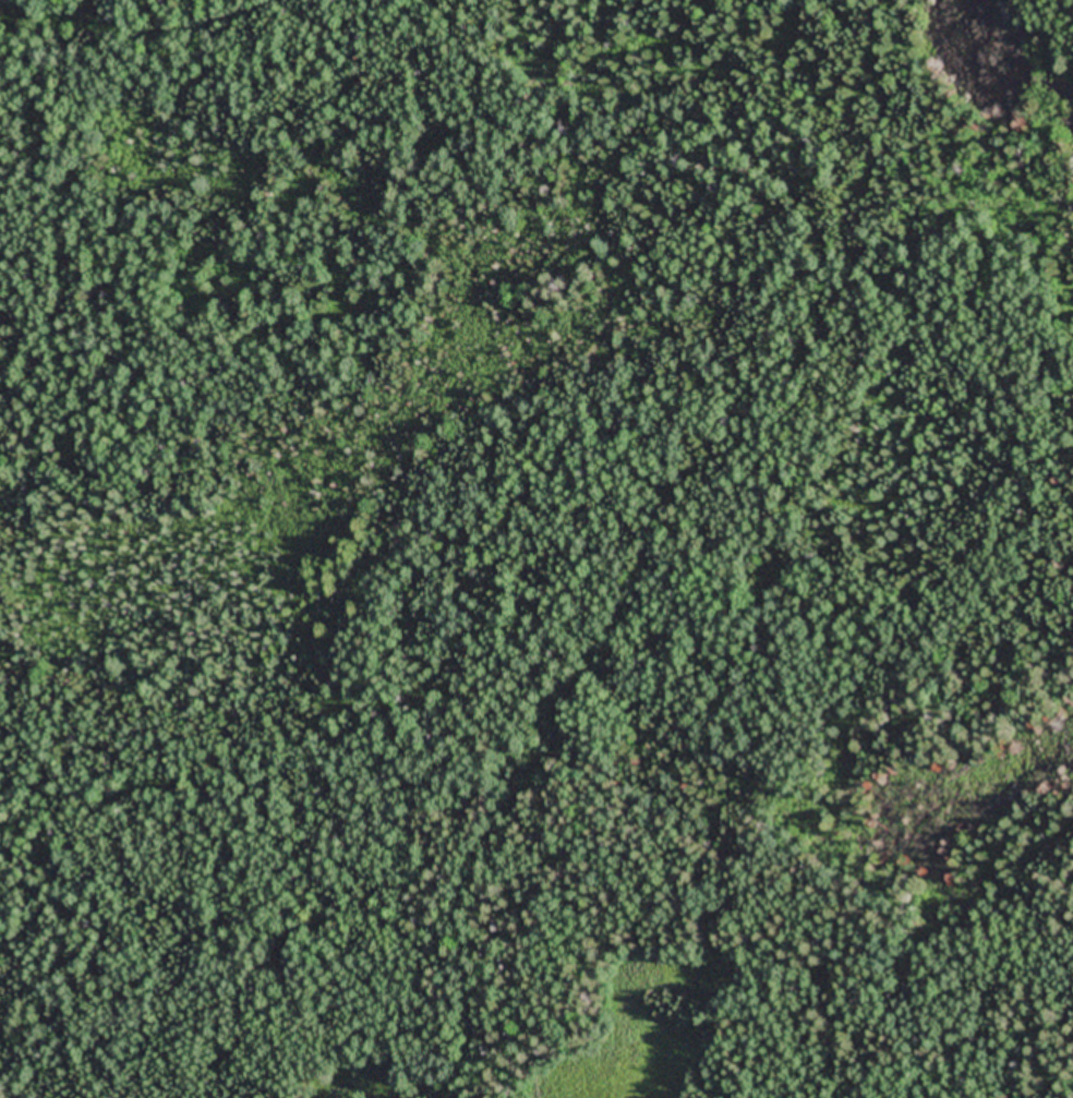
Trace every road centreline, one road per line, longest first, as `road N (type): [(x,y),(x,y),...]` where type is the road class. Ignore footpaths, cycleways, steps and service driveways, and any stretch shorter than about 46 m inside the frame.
road 1 (residential): [(0,48),(31,60),(284,13),(306,0)]

